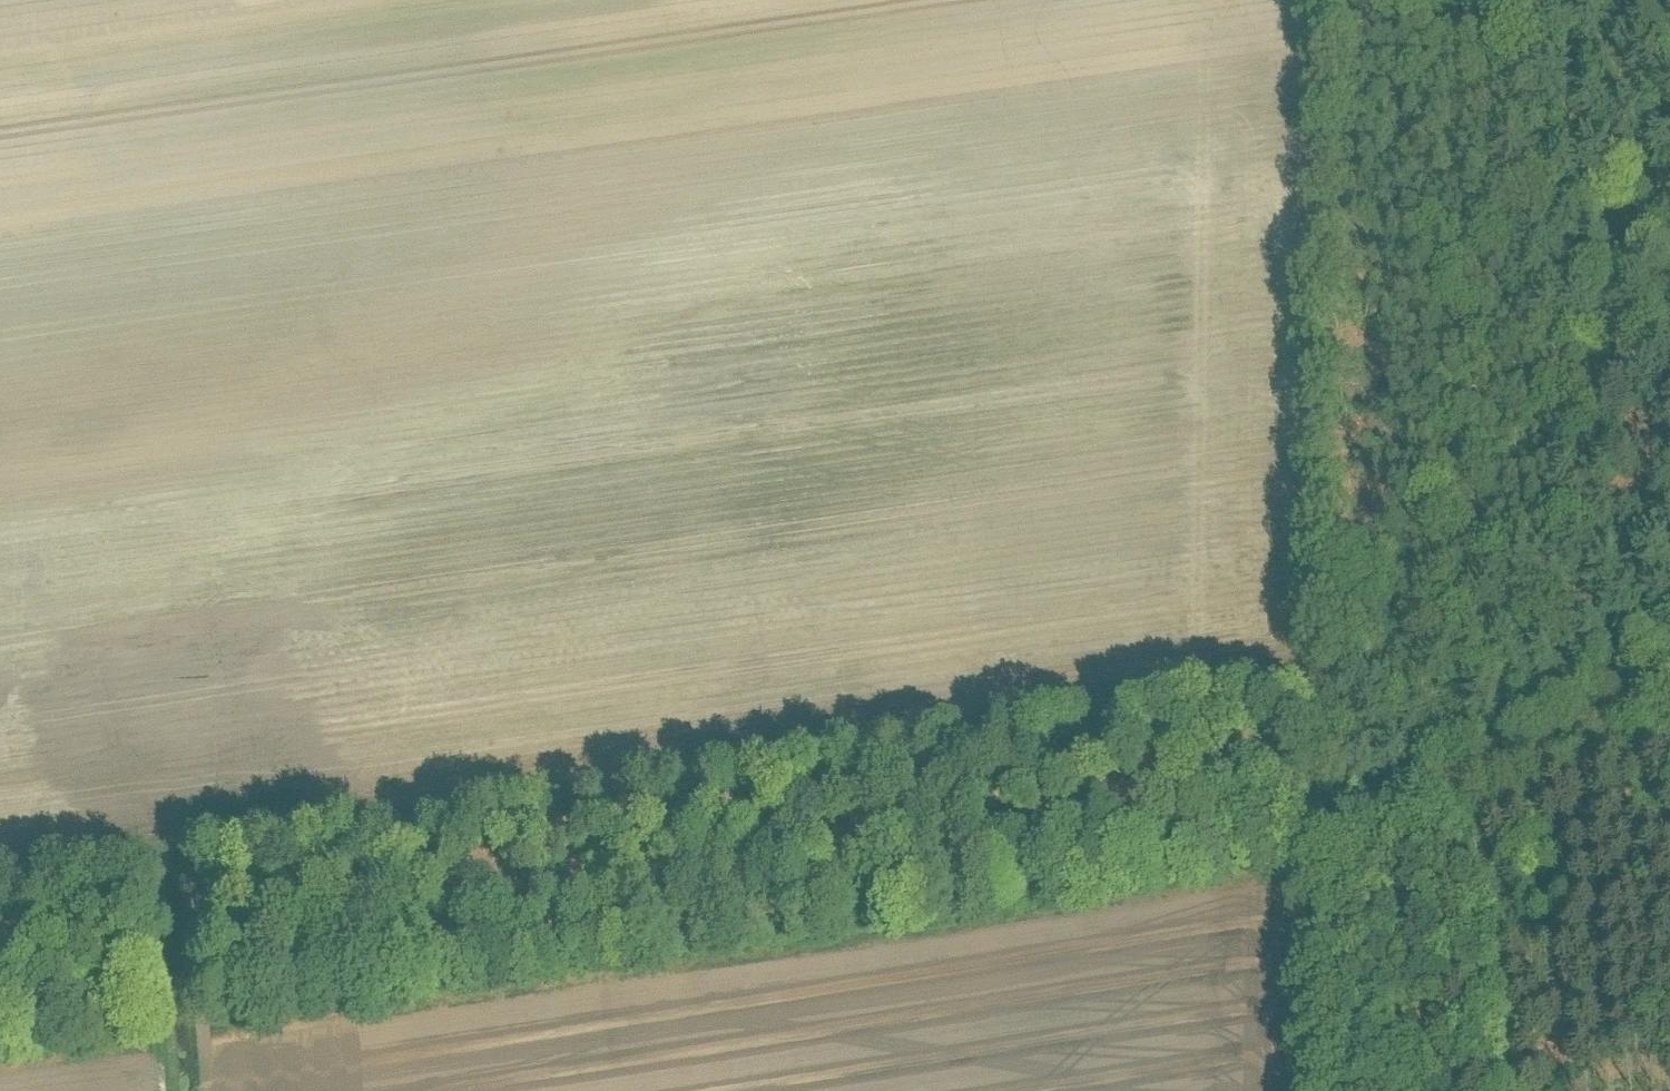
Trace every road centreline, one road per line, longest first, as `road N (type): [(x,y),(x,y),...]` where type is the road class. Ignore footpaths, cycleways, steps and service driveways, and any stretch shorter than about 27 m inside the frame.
road 1 (track): [(1314,830),(0,1026)]
road 2 (track): [(1316,738),(1325,0)]
road 3 (track): [(1669,696),(1506,783),(1402,810)]
road 4 (track): [(1315,1090),(1314,830)]

